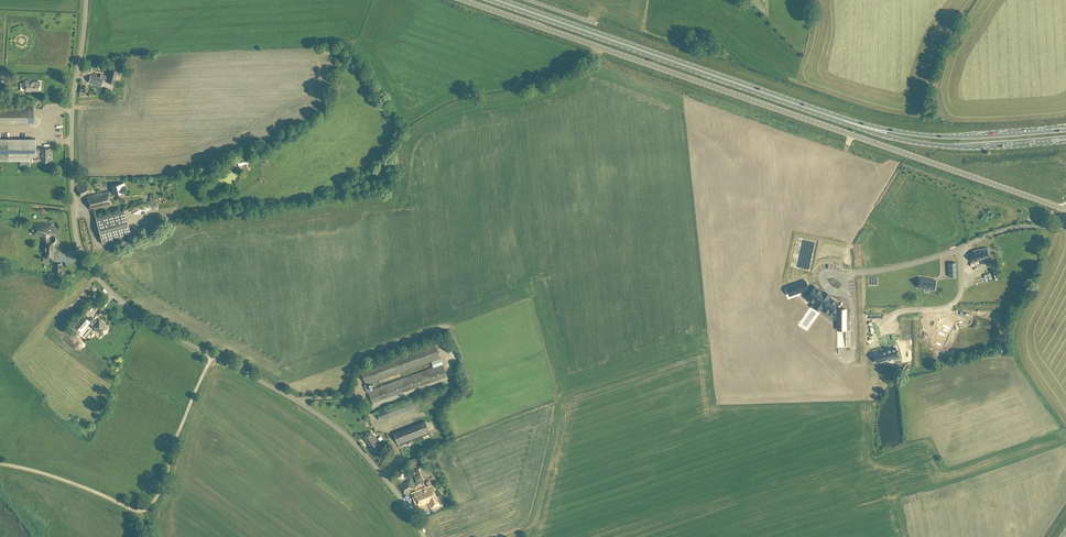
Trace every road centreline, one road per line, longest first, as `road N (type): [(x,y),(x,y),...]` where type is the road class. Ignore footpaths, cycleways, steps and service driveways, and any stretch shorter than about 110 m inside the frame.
road 1 (unclassified): [(424,536),(373,466),(333,425),(154,326),(87,263),(74,203),(73,107),(86,0)]
road 2 (unclassified): [(1064,210),(464,0)]
road 3 (primary): [(495,0),(831,117)]
road 4 (track): [(508,536),(529,522),(557,405),(533,304)]
road 5 (primary): [(831,117),(942,146),(1054,141)]
road 6 (primary): [(1053,131),(941,137),(831,117)]
road 7 (unclassified): [(880,325),(900,312),(956,302),(959,250)]
road 8 (unclassified): [(1064,210),(1054,228),(1018,227),(959,250)]

